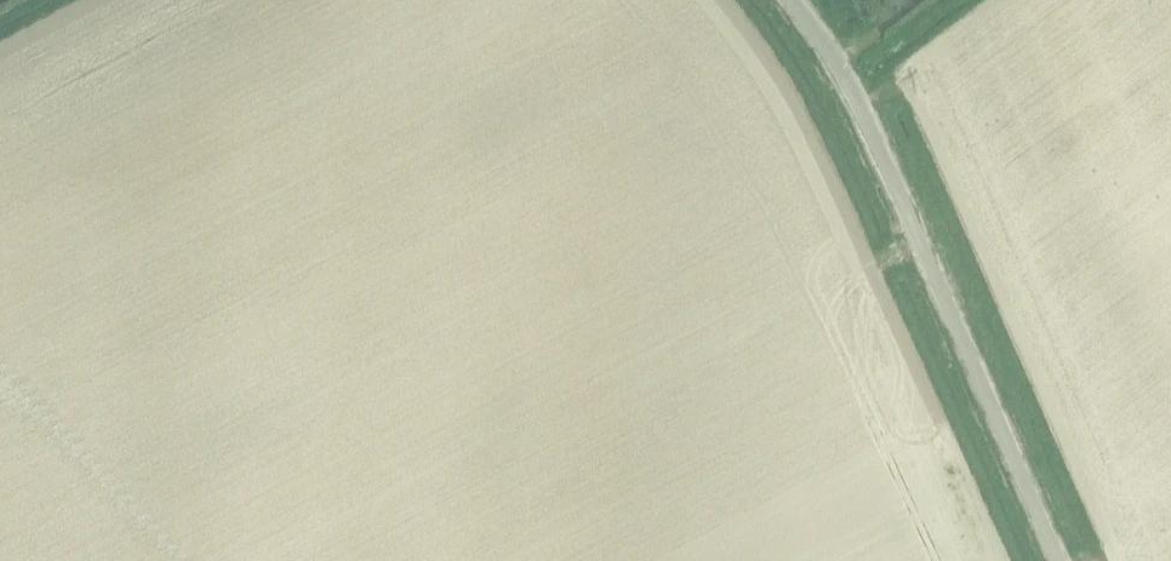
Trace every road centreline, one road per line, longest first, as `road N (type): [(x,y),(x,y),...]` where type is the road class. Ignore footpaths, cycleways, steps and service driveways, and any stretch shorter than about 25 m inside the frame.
road 1 (unclassified): [(1063,560),(873,127),(823,35),(794,0)]

